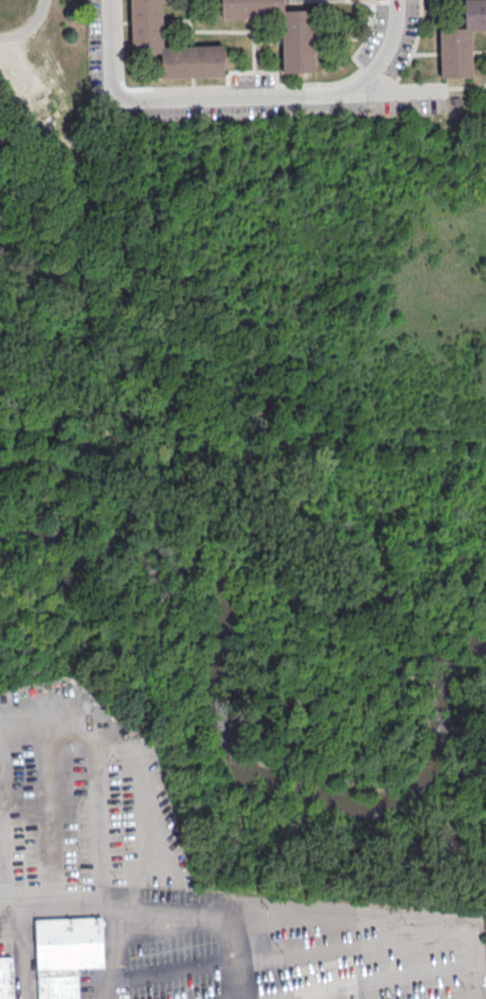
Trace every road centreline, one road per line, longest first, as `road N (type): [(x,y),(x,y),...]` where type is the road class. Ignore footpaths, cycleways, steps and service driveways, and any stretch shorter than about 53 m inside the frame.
road 1 (residential): [(133,99),(340,95),(374,71),(389,44),(396,0)]

